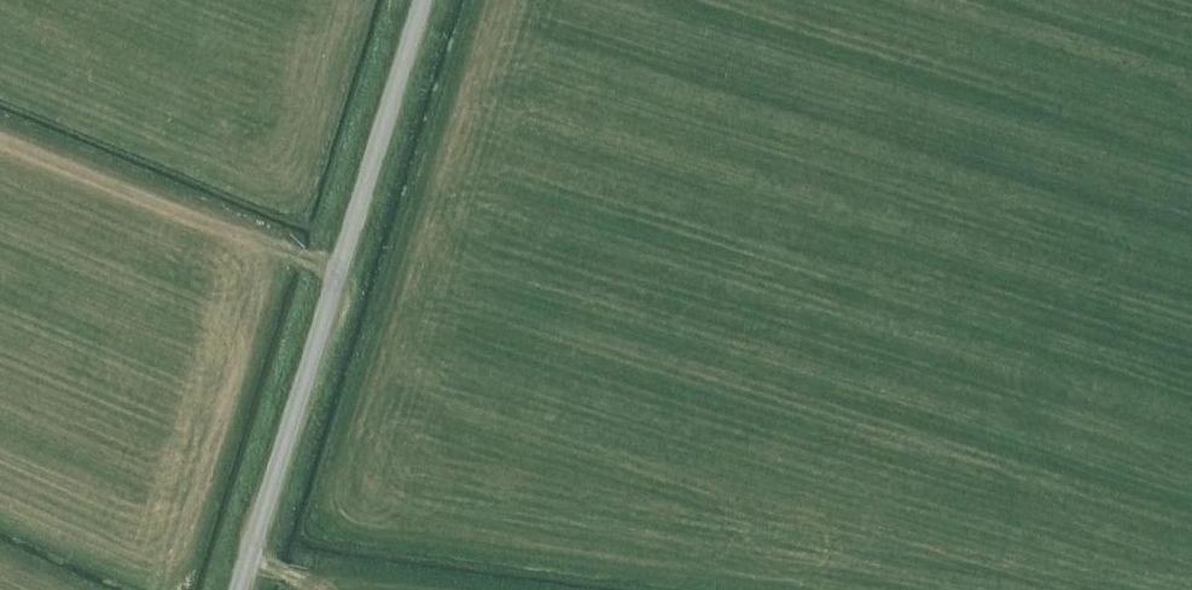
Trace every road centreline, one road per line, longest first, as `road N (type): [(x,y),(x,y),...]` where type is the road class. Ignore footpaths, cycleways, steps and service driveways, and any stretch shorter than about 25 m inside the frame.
road 1 (unclassified): [(236,589),(420,0)]

